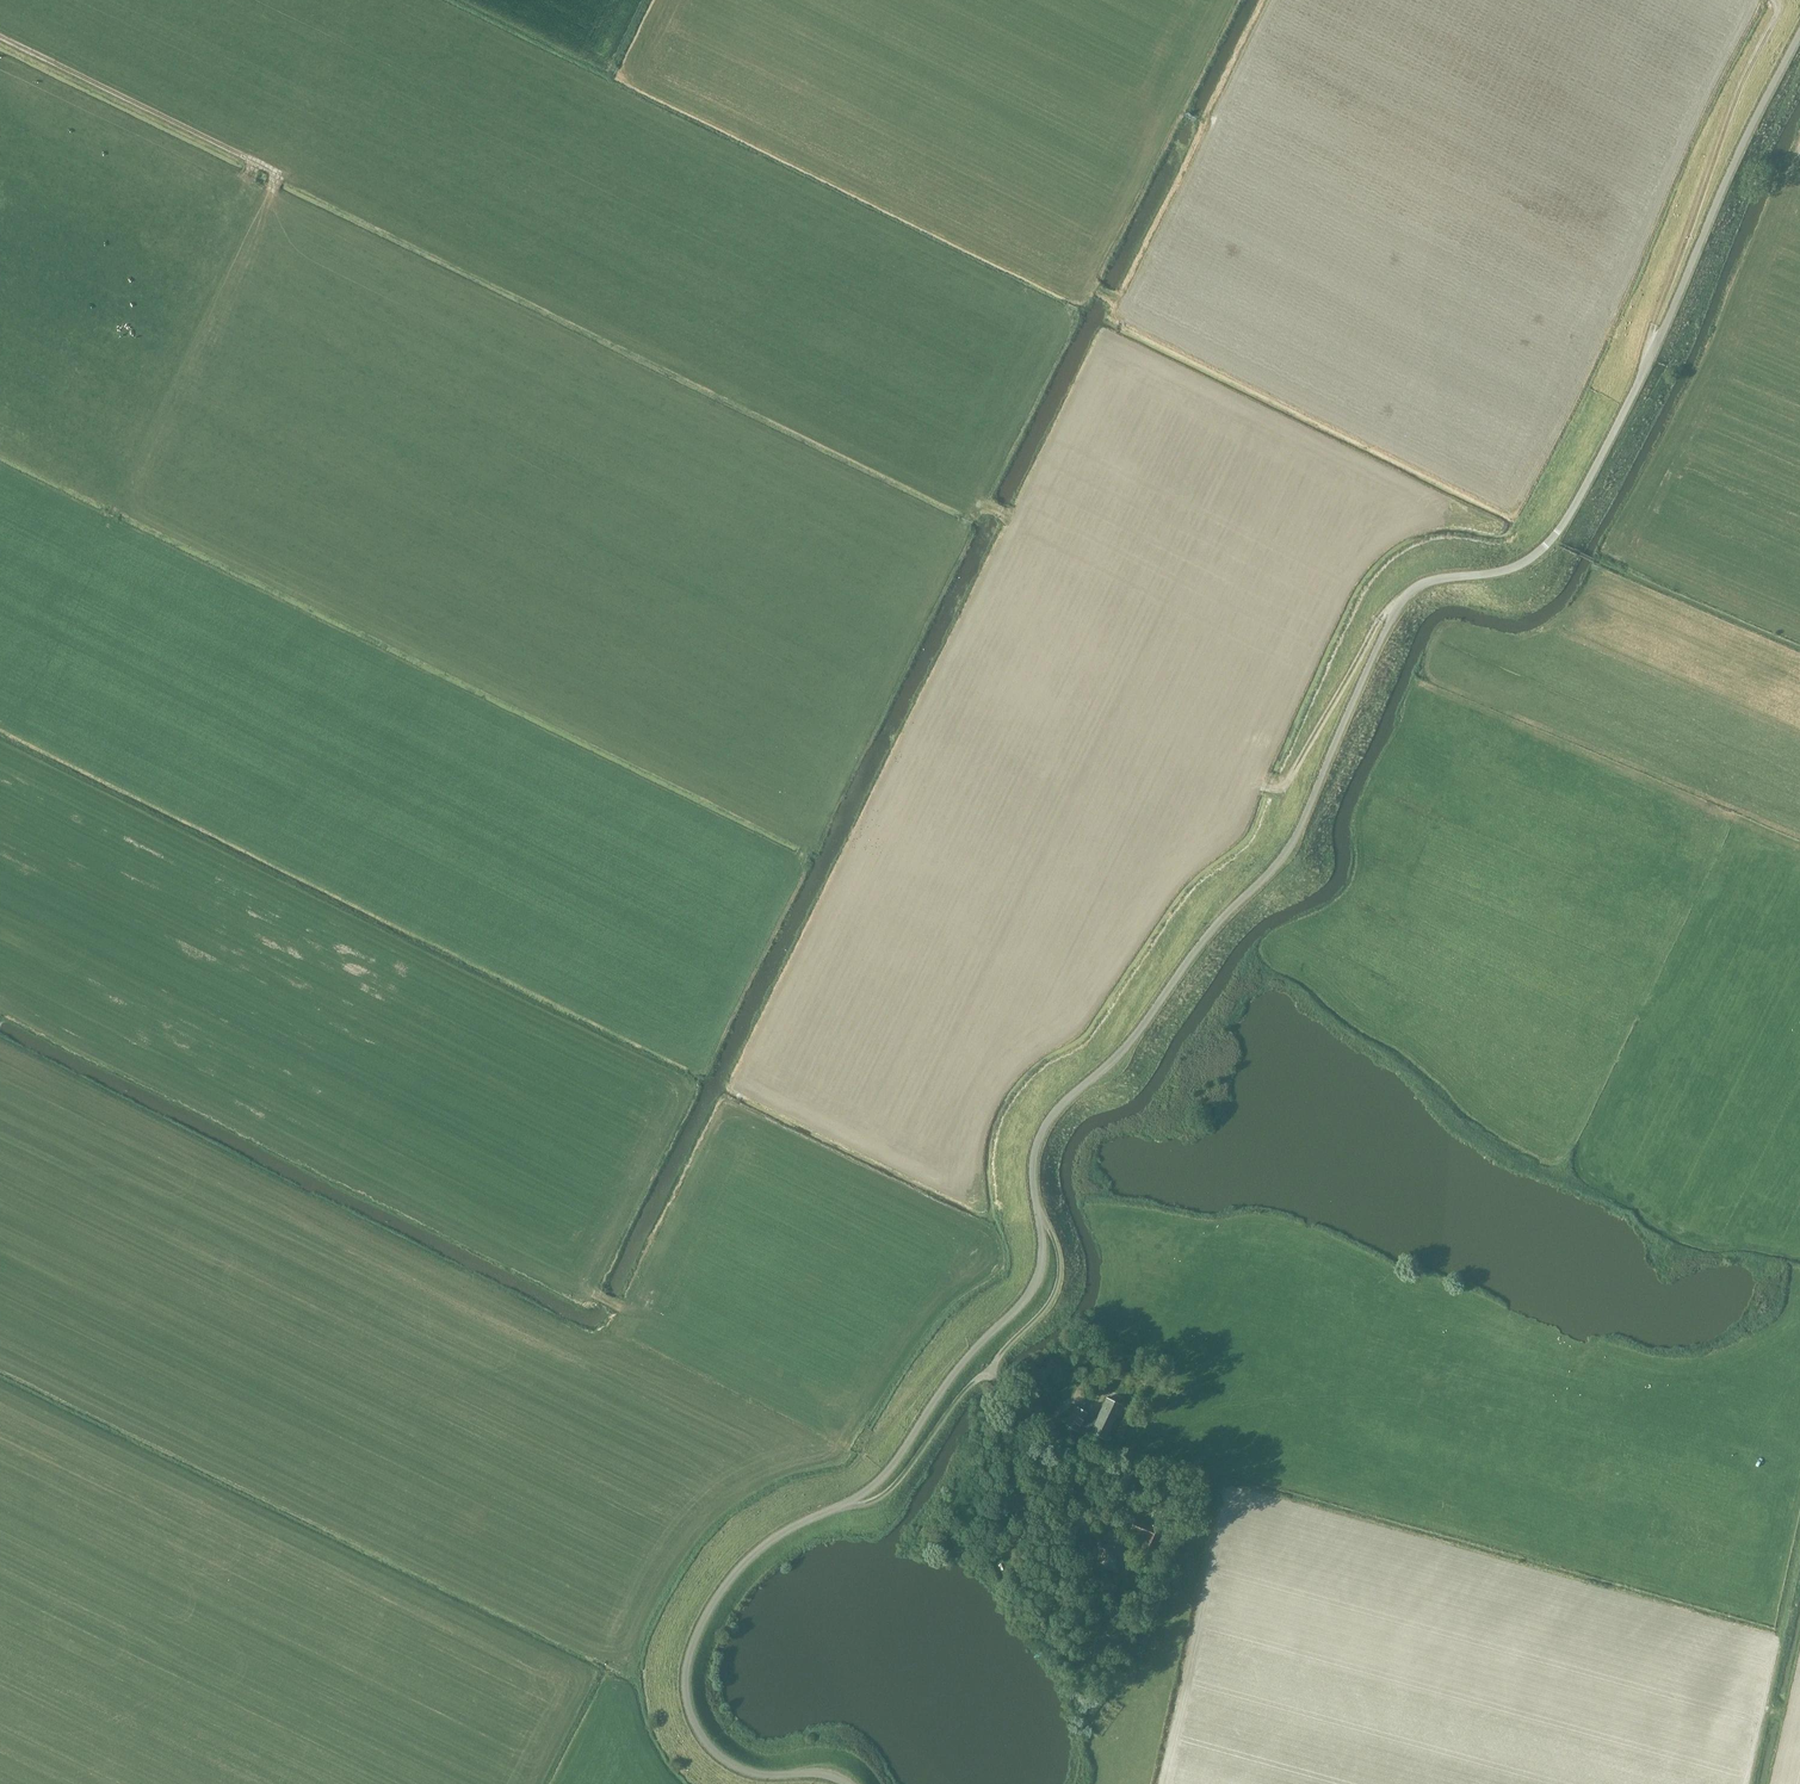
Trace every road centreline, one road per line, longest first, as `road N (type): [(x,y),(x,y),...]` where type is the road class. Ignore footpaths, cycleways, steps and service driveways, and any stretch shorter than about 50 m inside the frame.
road 1 (unclassified): [(1799,30),(1564,521),(1516,566),(1436,578),(1402,600),(1291,844),(1211,932),(1121,1052),(1047,1122),(1034,1155),(1039,1217)]
road 2 (unclassified): [(849,1783),(821,1774),(754,1773),(715,1752),(688,1702),(691,1652),(710,1609),(748,1560),(781,1534),(859,1496),(892,1465),(952,1376),(1035,1285),(1039,1217)]
road 3 (track): [(1776,0),(1780,9),(1736,93),(1645,365)]
road 4 (track): [(804,1411),(868,1447),(967,1340),(1001,1324)]
road 5 (track): [(989,1372),(1068,1514),(1156,1507)]
road 6 (track): [(1262,784),(1285,784),(1388,610),(1402,600)]
road 7 (track): [(838,1506),(870,1501),(890,1485),(967,1388),(989,1372)]
road 8 (track): [(1039,1217),(1058,1253),(1054,1293),(989,1372)]

